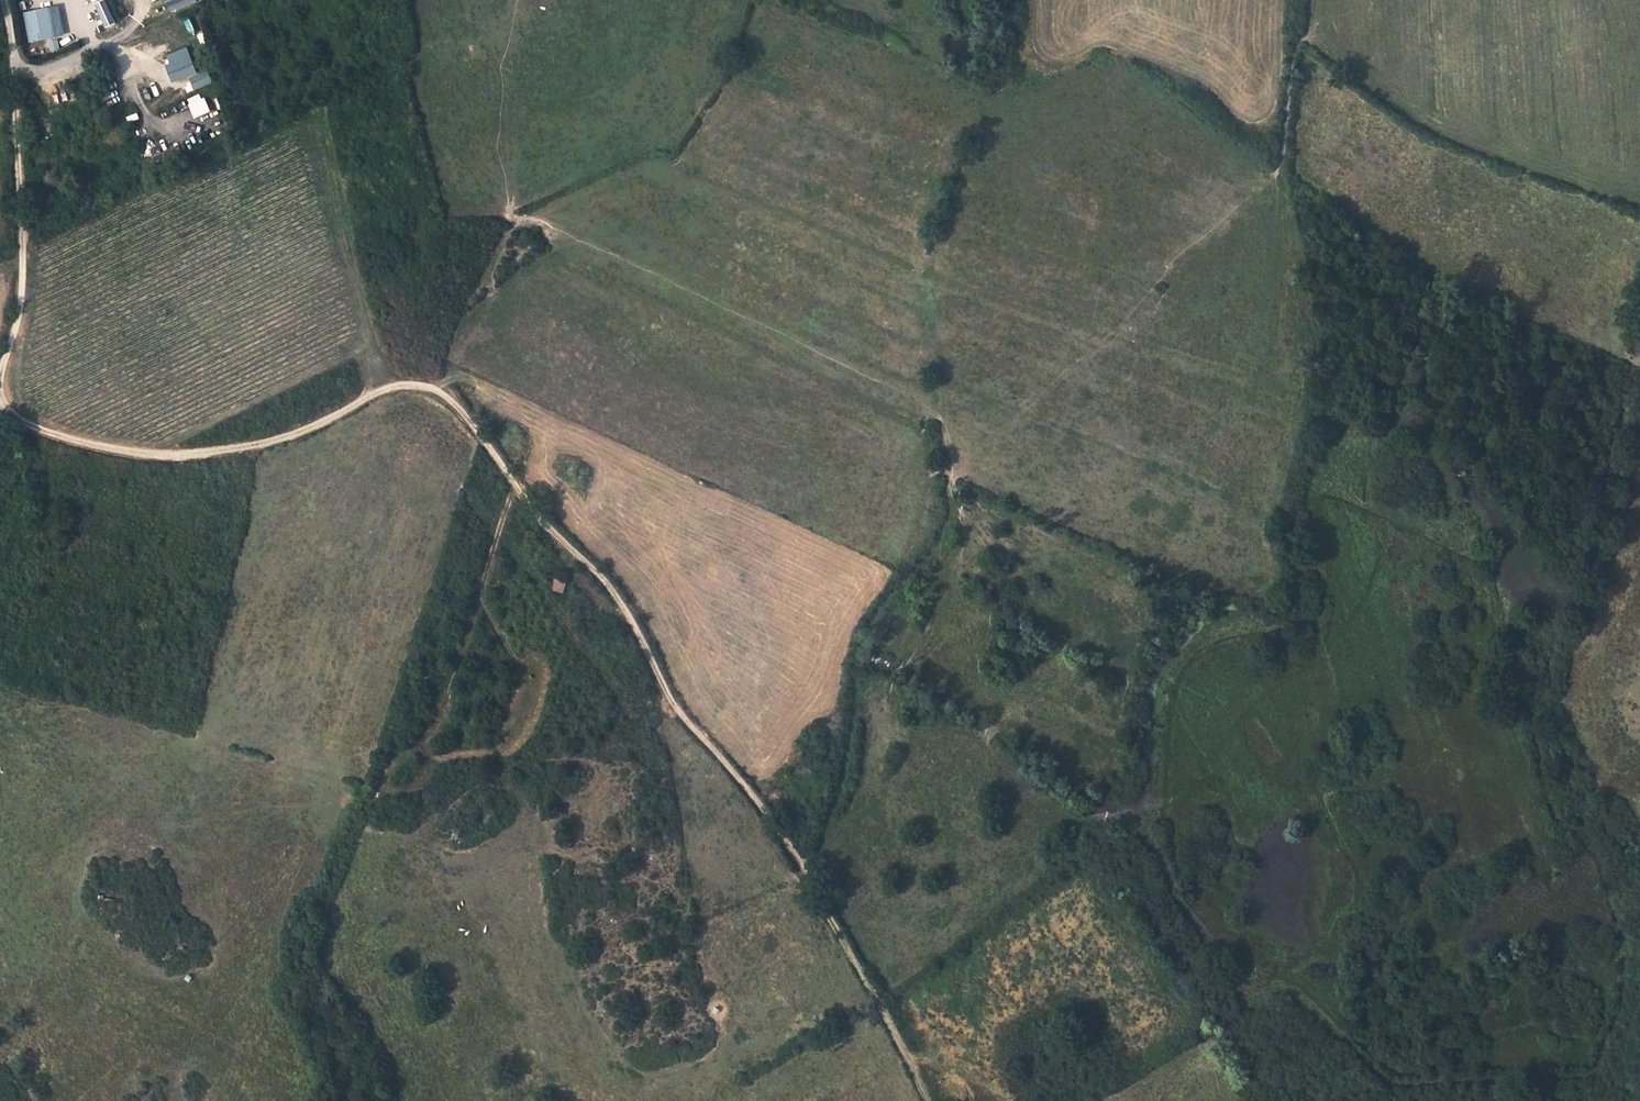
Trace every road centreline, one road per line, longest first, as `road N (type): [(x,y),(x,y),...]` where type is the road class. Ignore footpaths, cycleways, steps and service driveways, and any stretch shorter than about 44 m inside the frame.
road 1 (track): [(0,394),(12,413),(47,431),(168,455),(261,443),(392,386),(436,389),(457,404),(544,524),(605,581),(676,705),(789,842),(931,1100)]
road 2 (track): [(4,0),(23,236),(23,309),(0,392)]

